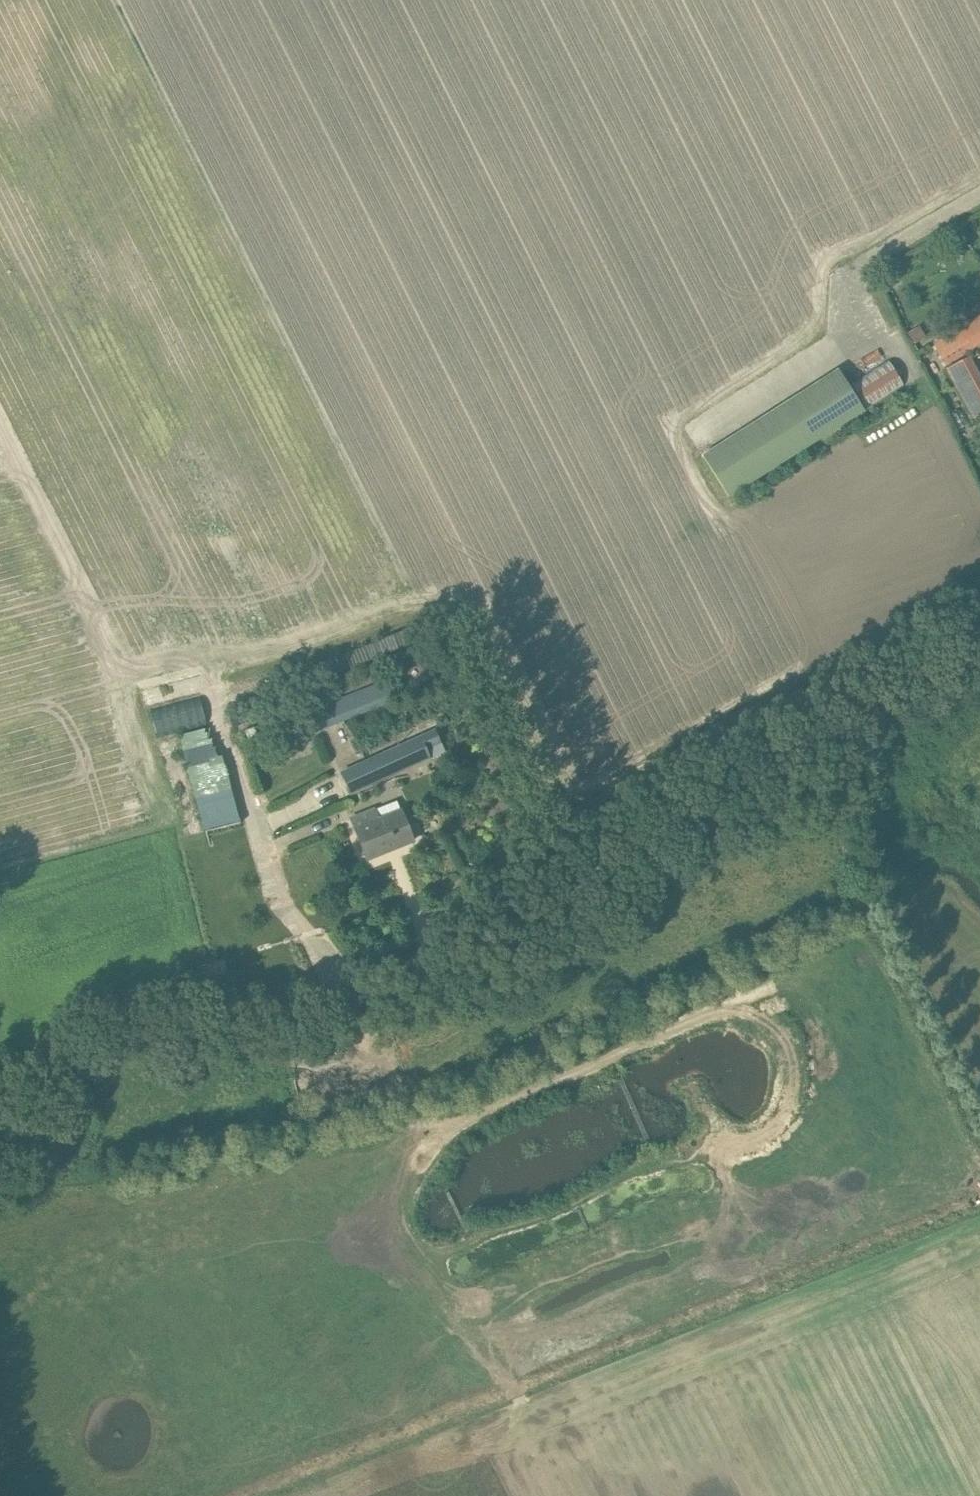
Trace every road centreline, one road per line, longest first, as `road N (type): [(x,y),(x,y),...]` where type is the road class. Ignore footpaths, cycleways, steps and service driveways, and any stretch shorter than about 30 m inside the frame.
road 1 (unclassified): [(0,1089),(140,1031),(389,991),(454,970),(668,828),(795,758),(979,629)]
road 2 (track): [(360,996),(411,1123)]

